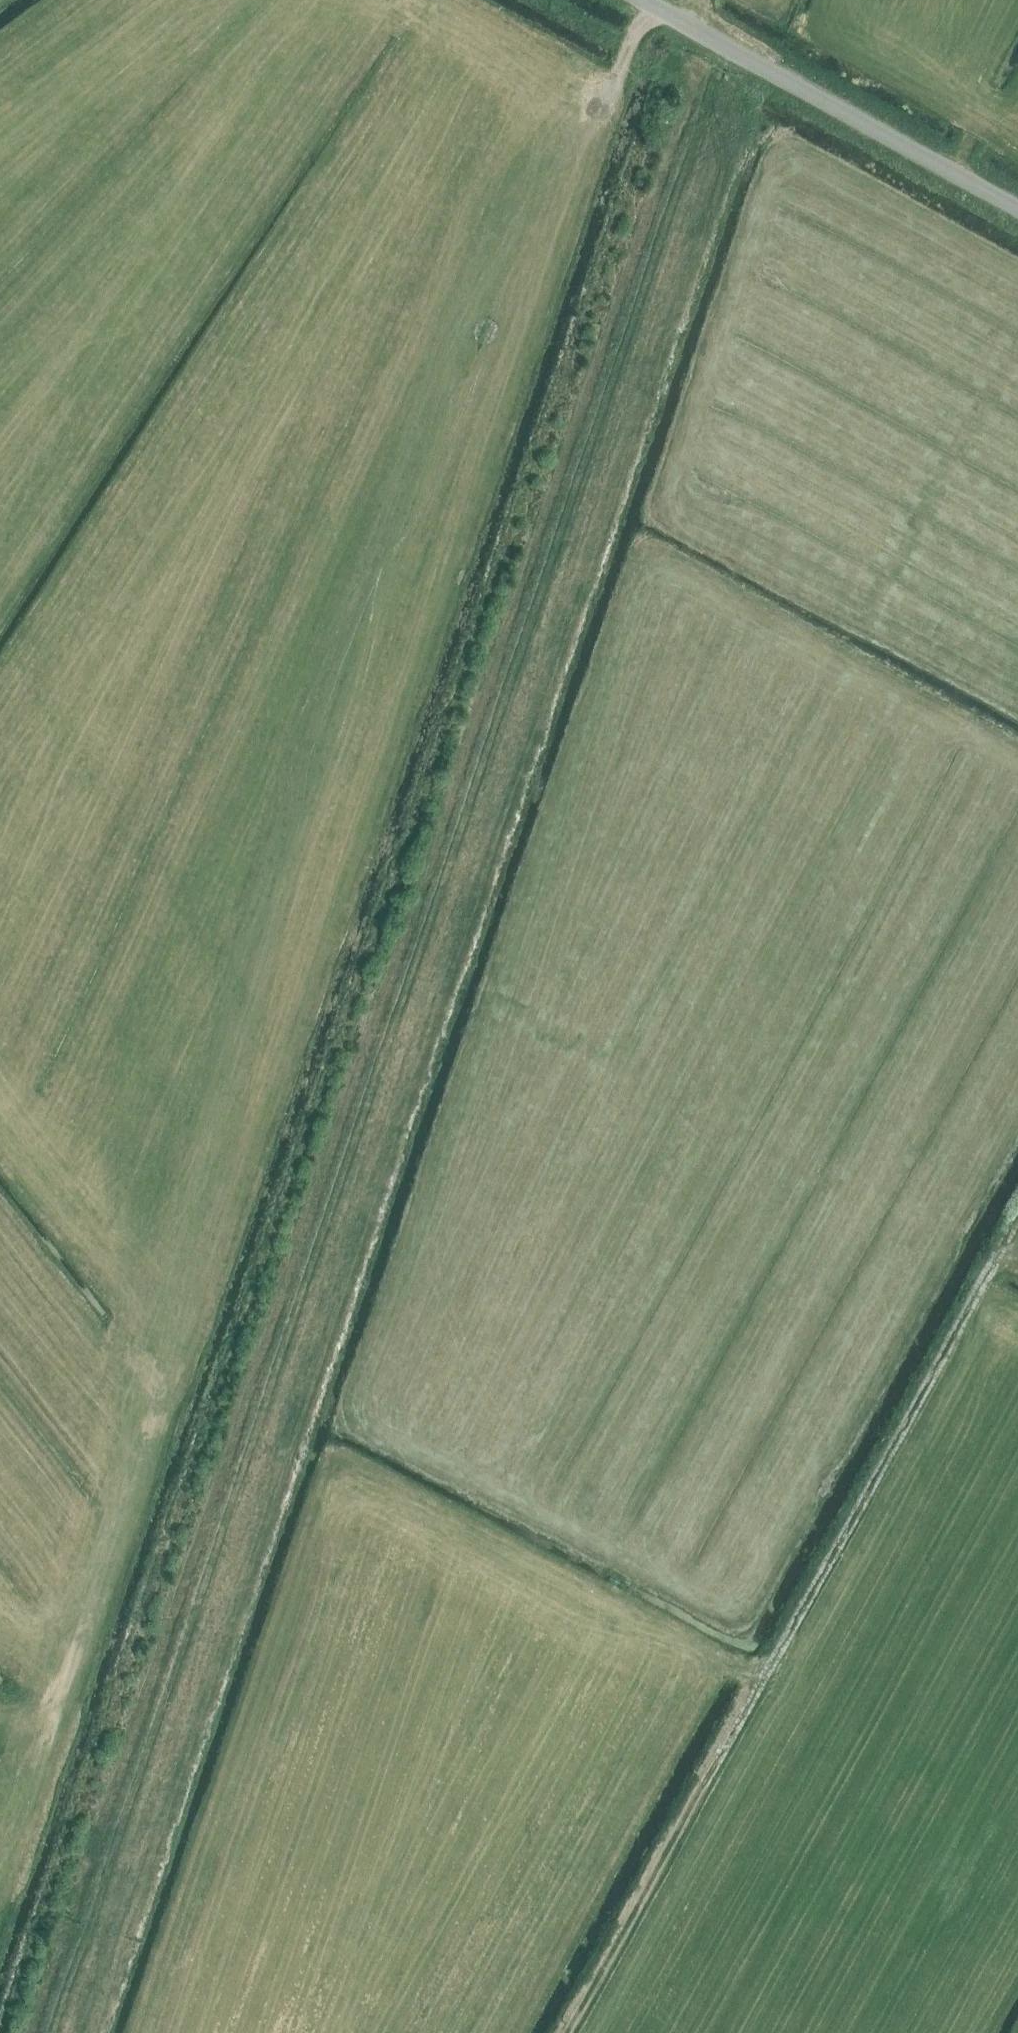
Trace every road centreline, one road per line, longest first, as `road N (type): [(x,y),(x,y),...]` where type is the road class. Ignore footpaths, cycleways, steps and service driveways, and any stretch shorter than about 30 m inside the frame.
road 1 (unclassified): [(1017,211),(641,0)]

